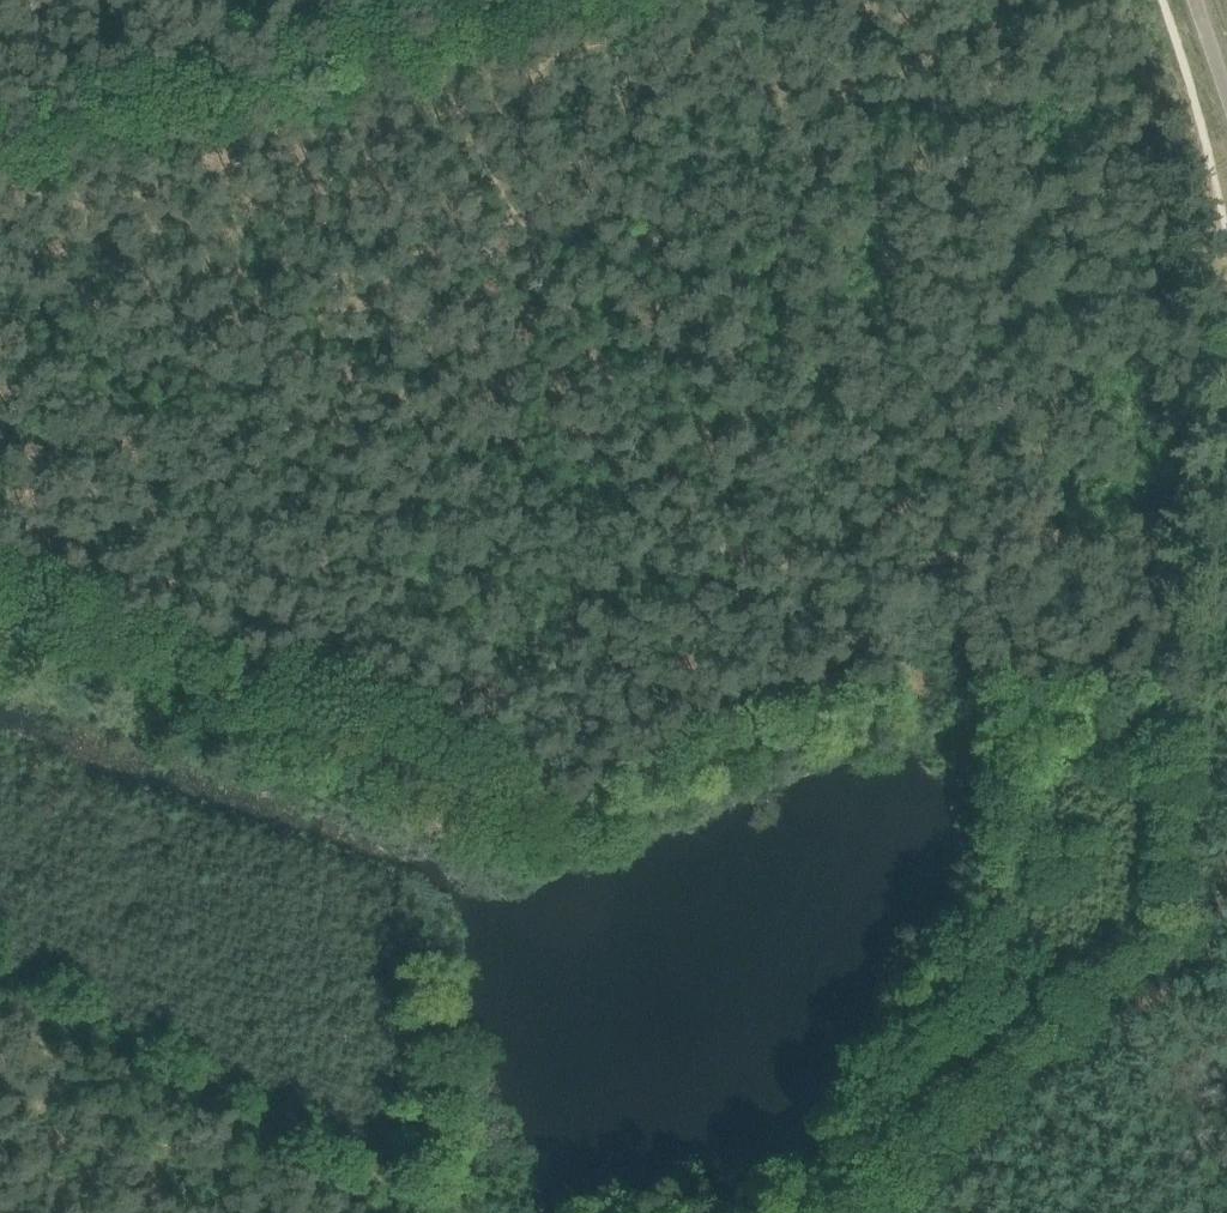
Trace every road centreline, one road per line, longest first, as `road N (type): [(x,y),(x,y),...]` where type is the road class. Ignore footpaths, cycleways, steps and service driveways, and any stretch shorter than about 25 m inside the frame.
road 1 (track): [(405,1212),(0,976)]
road 2 (track): [(0,121),(391,0)]

